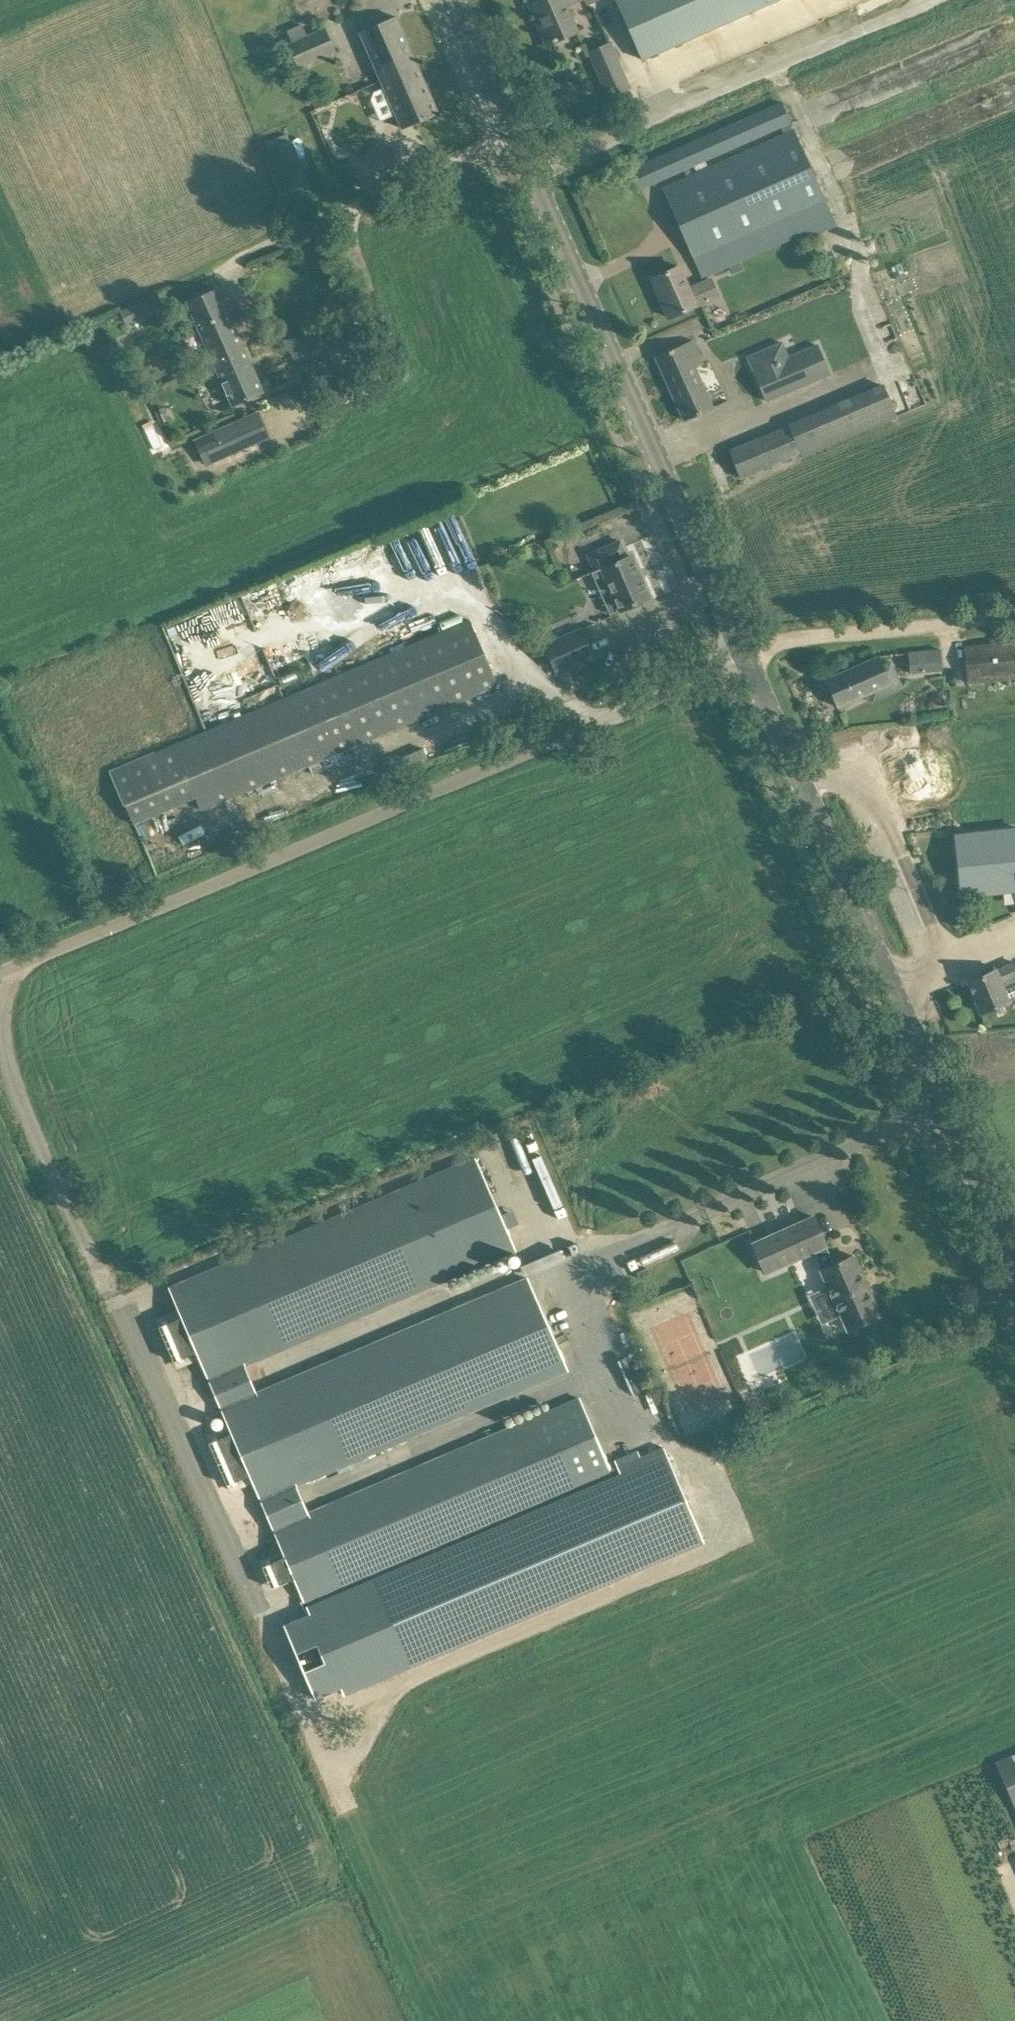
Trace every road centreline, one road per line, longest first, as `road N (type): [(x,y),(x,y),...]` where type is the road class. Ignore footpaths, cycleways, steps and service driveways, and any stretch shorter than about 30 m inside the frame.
road 1 (unclassified): [(741,660),(0,972)]
road 2 (tertiary): [(1014,1271),(741,660)]
road 3 (tertiary): [(741,660),(530,171)]
road 4 (unclassified): [(530,171),(935,0)]
road 5 (track): [(741,660),(781,641),(1014,618)]
road 6 (tertiary): [(530,171),(454,0)]

